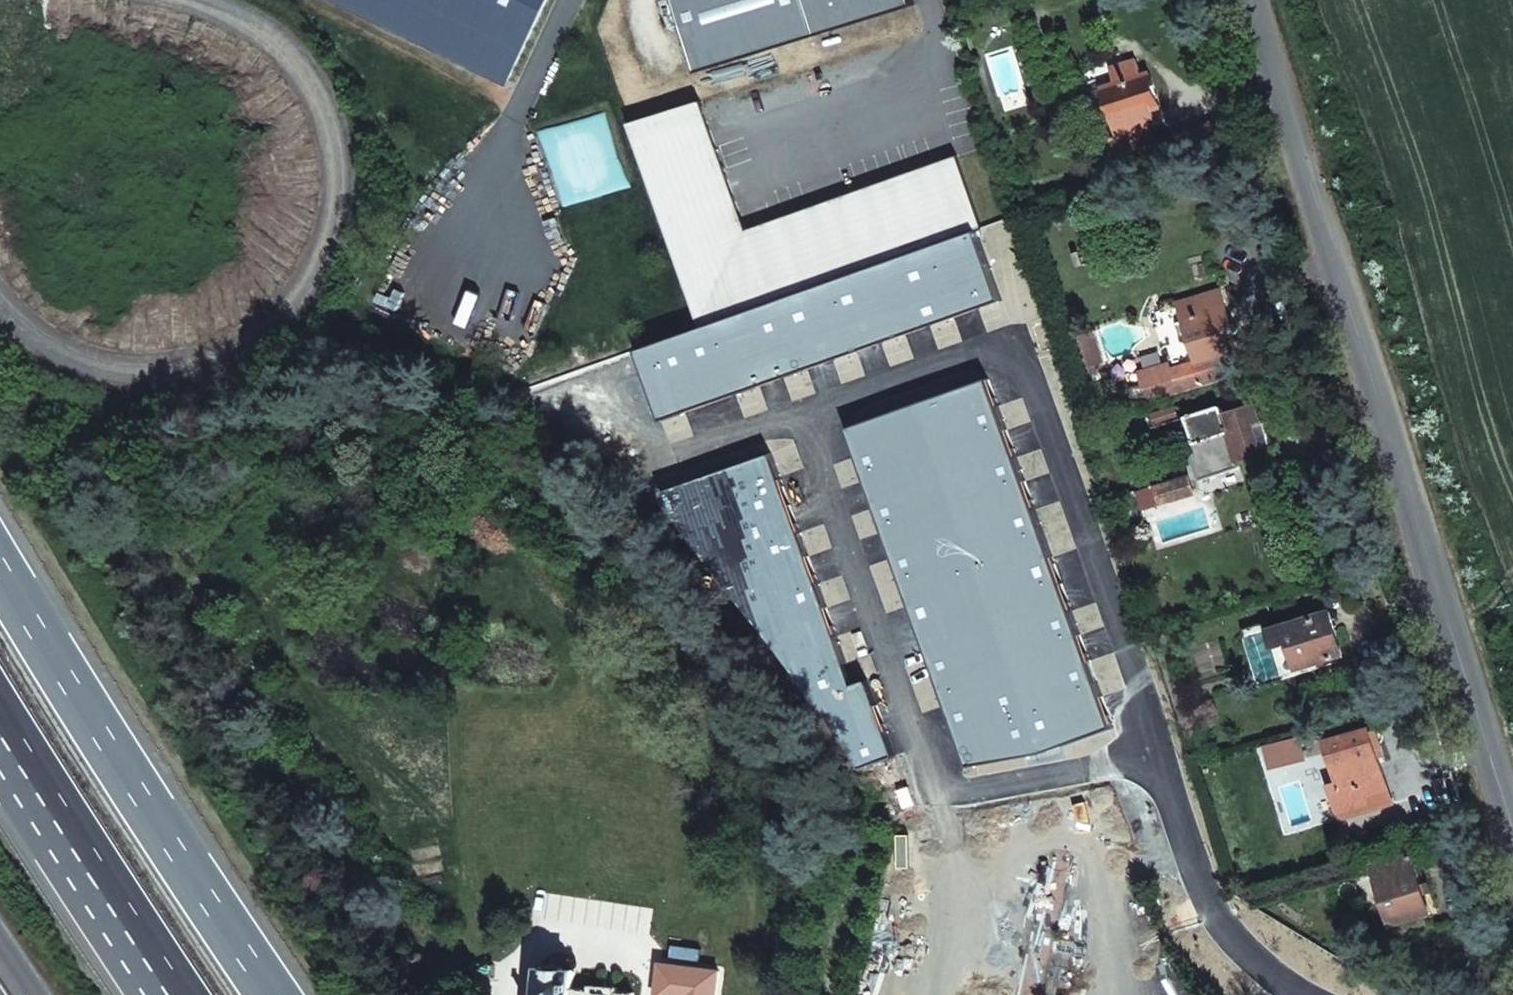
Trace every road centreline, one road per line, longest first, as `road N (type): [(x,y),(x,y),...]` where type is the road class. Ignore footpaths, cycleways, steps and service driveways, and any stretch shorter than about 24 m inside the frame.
road 1 (tertiary): [(1257,0),(1512,816)]
road 2 (motorway): [(273,994),(0,567)]
road 3 (motorway): [(0,694),(189,994)]

